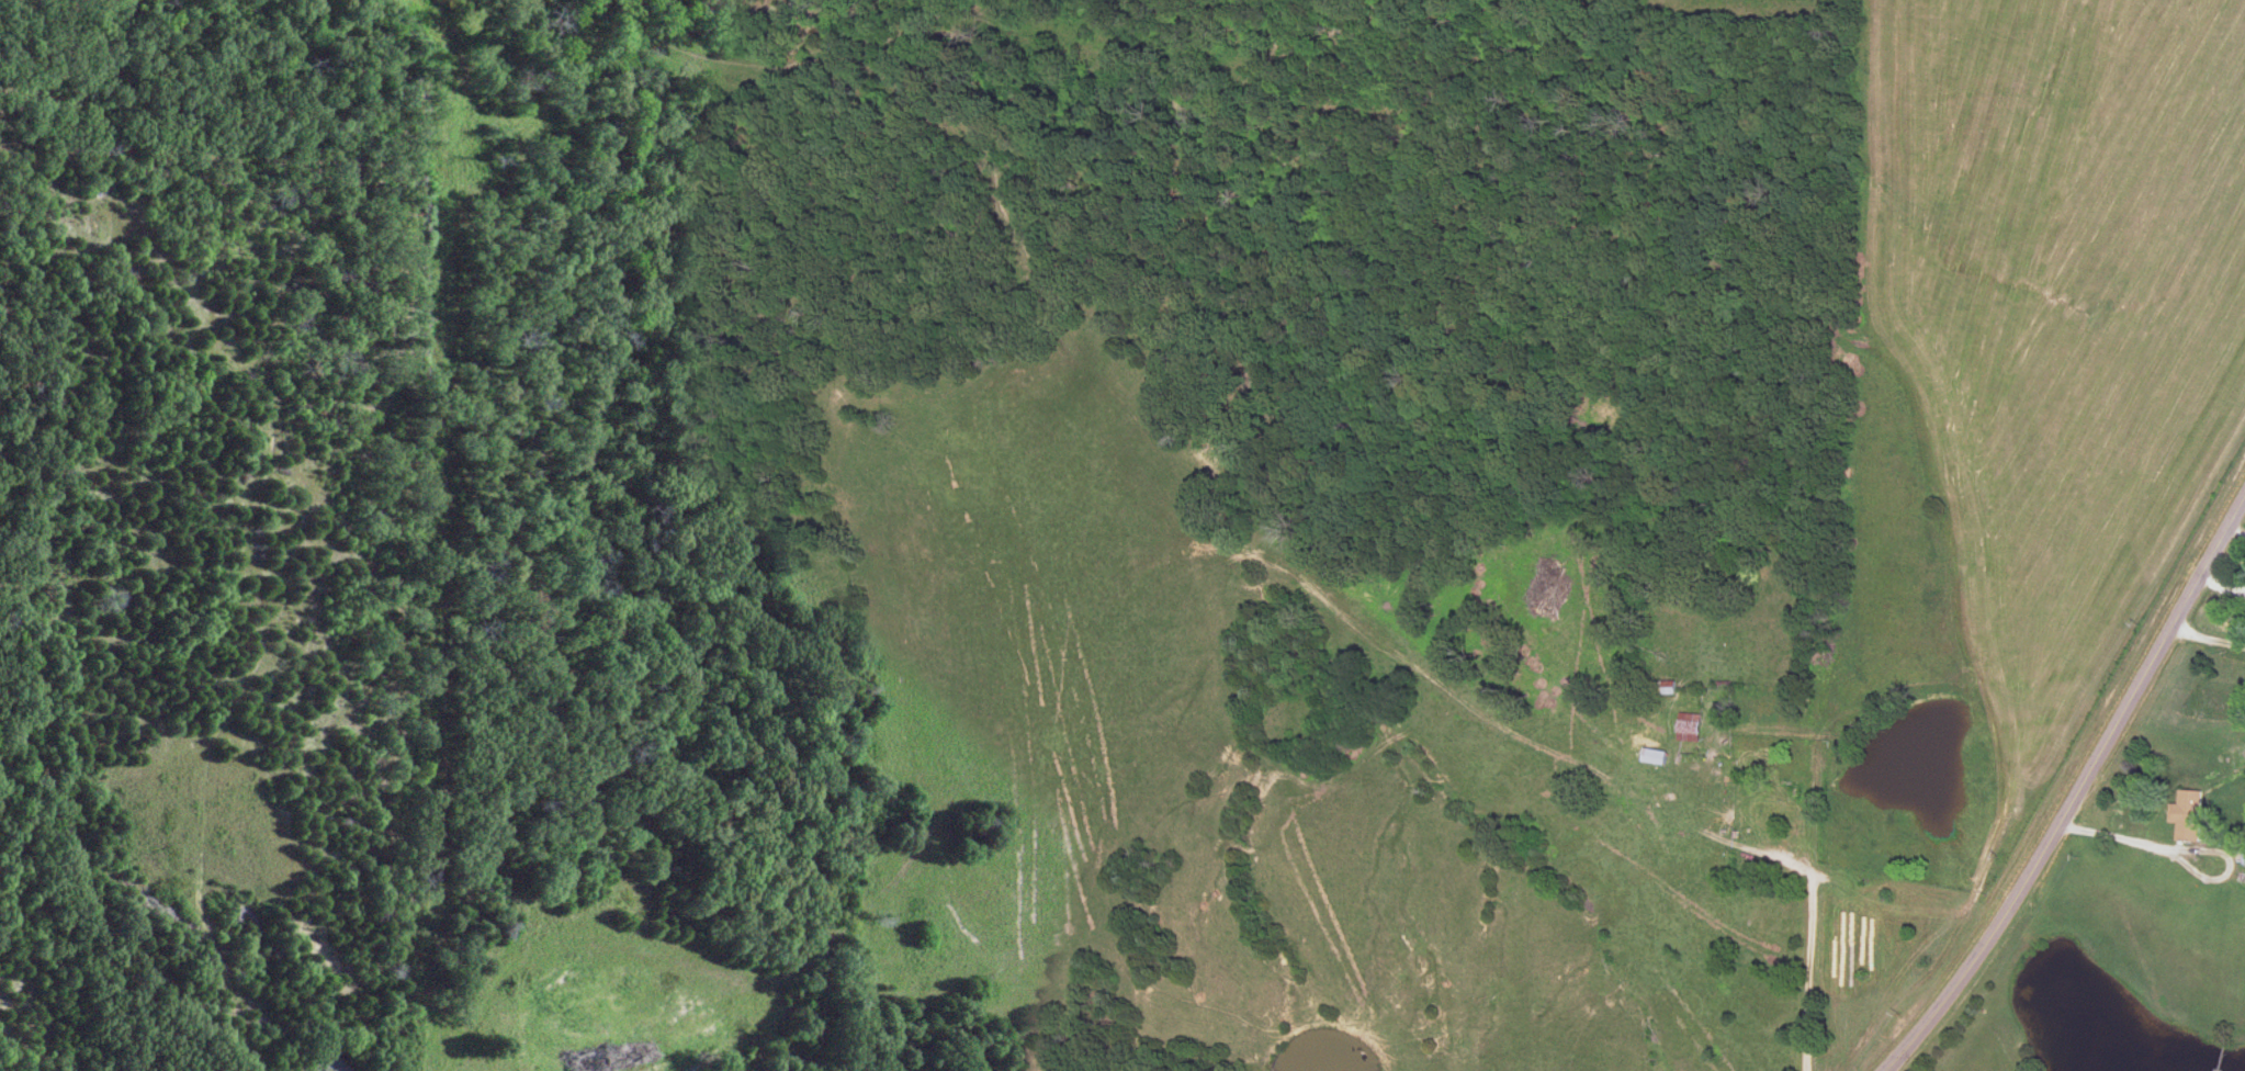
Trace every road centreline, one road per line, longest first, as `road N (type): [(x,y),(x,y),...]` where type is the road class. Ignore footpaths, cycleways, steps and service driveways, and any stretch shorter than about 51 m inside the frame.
road 1 (secondary): [(1885,1070),(1926,1025),(2061,825),(2244,500)]

